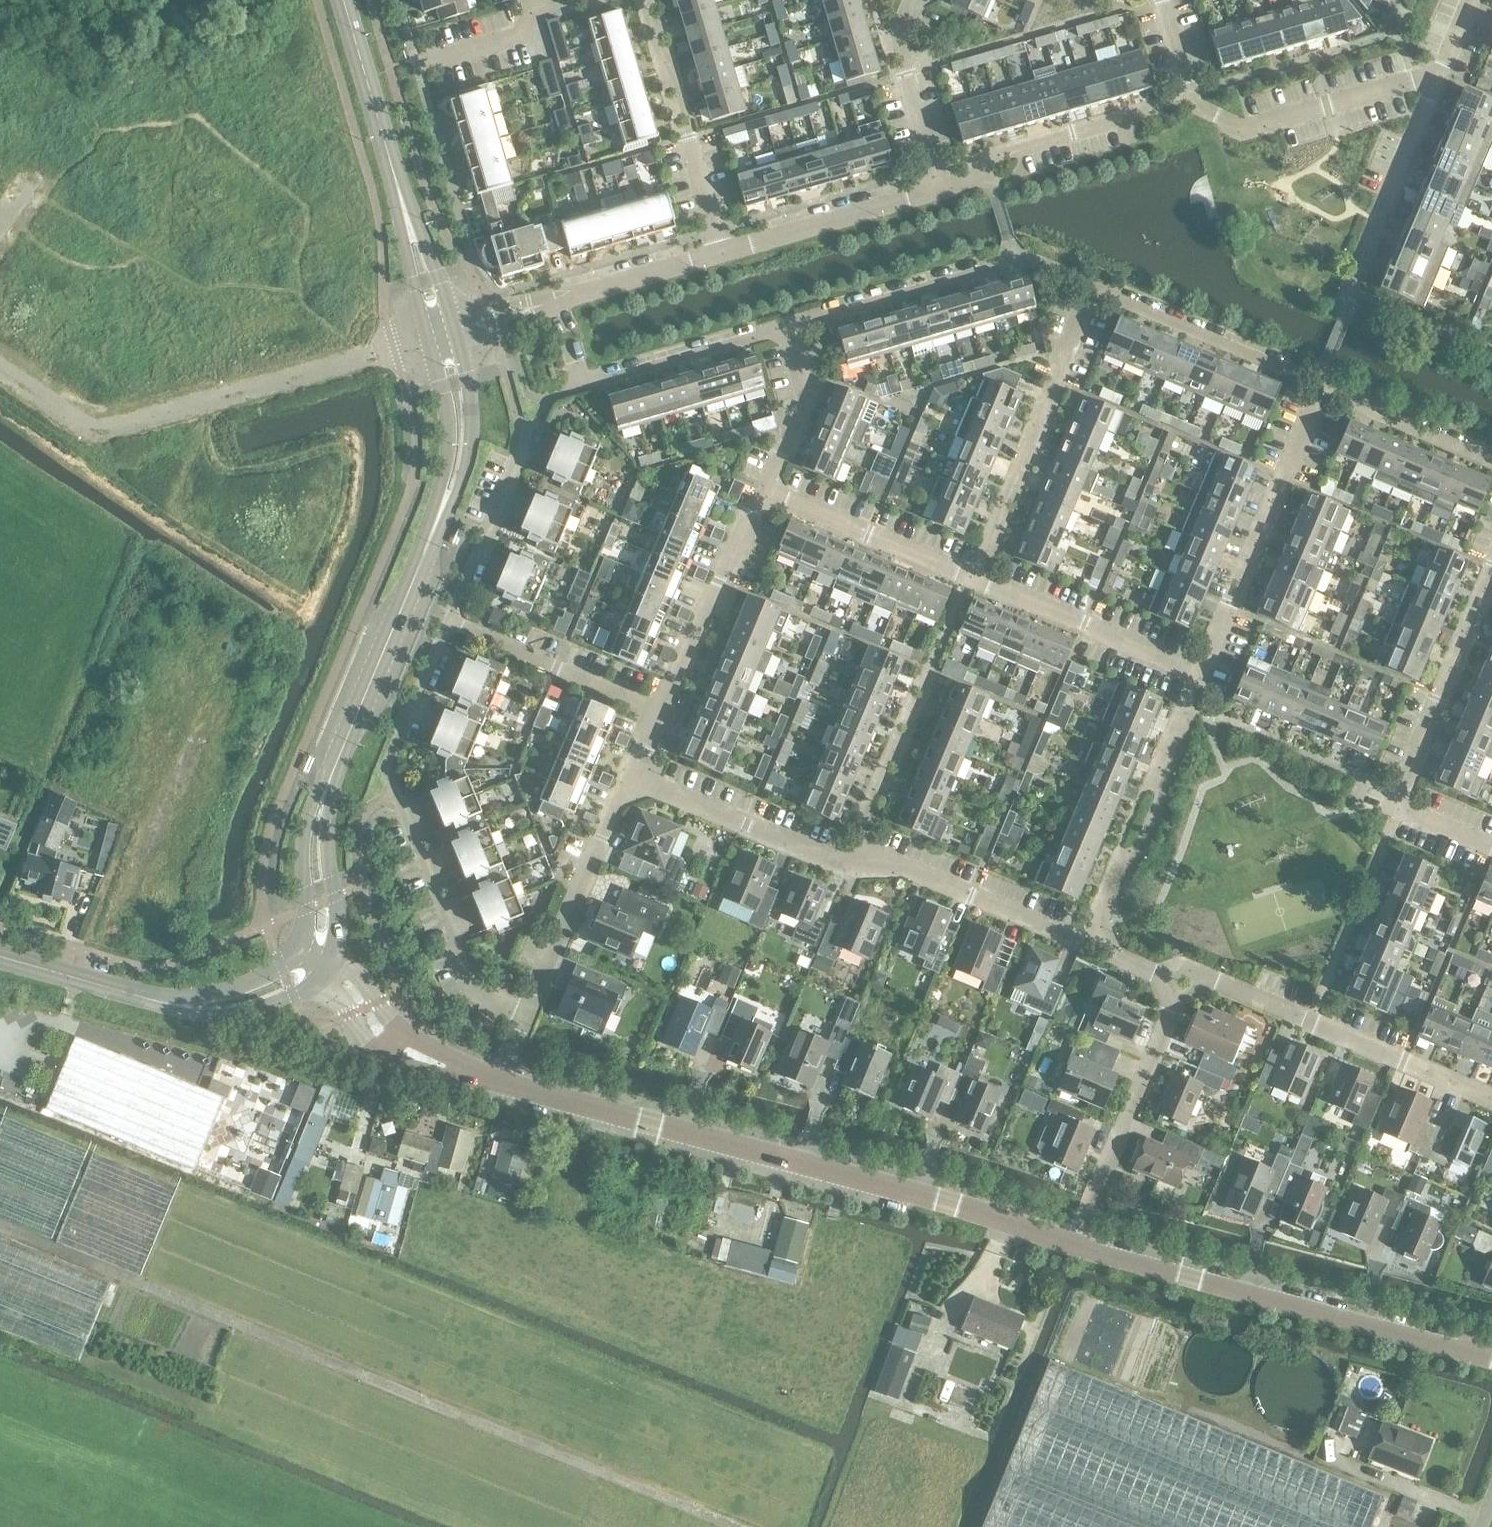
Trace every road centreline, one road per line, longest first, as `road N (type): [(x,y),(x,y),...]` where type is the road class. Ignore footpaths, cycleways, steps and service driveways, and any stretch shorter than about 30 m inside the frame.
road 1 (residential): [(1072,1244),(501,1080)]
road 2 (unclassified): [(0,369),(76,423),(104,430),(429,336)]
road 3 (residential): [(529,1012),(474,988),(390,763),(454,621)]
road 4 (residential): [(1491,1355),(1072,1244)]
road 5 (residential): [(1491,1098),(1200,977),(1179,982)]
road 6 (residential): [(1089,290),(1023,258),(788,327)]
road 7 (residential): [(853,861),(972,573)]
road 8 (residential): [(972,573),(1089,290)]
road 9 (residential): [(1202,666),(1319,385)]
road 10 (secondary): [(326,789),(441,508)]
road 11 (residential): [(1072,1244),(1179,982)]
road 12 (residential): [(1190,94),(1193,104),(1243,130),(1421,79),(1441,87)]
road 13 (residential): [(1088,943),(1126,858),(1145,849),(1162,805),(1155,782),(1187,703)]
road 14 (residential): [(721,252),(650,0)]
road 15 (residential): [(529,1012),(634,775)]
road 16 (residential): [(1088,943),(895,861),(853,861)]
road 17 (residential): [(1319,385),(1089,290)]
road 18 (residential): [(1202,666),(972,573)]
road 19 (residential): [(665,714),(764,487)]
road 20 (residential): [(938,188),(966,180),(998,152),(1159,103)]
road 21 (residential): [(1405,794),(1187,703)]
road 22 (residential): [(853,861),(634,775)]
road 23 (residential): [(665,714),(454,621)]
road 24 (residential): [(1405,794),(1491,584)]
road 25 (residential): [(972,573),(764,487)]
road 26 (secondary): [(406,214),(343,0)]
road 27 (residential): [(788,327),(583,387)]
road 28 (residential): [(454,621),(525,433)]
road 29 (residential): [(529,307),(721,252)]
road 30 (residential): [(721,252),(909,197)]
road 31 (residential): [(938,188),(904,73),(910,0)]
road 32 (residential): [(1491,457),(1319,385)]
road 33 (secondary): [(0,957),(175,1004)]
road 34 (residential): [(317,978),(387,1057),(412,1068),(459,1069)]
road 35 (secondary): [(429,336),(450,429),(441,508)]
road 36 (secondary): [(441,508),(458,486),(470,438),(458,344)]
road 37 (residential): [(459,1069),(403,1031),(333,954)]
road 38 (residential): [(764,487),(803,391),(788,327)]
road 39 (secondary): [(333,954),(339,919),(326,789)]
road 40 (secondary): [(326,789),(306,832),(301,944)]
road 41 (secondary): [(175,1004),(233,1015),(282,1001),(317,978)]
road 42 (secondary): [(301,944),(265,975),(175,1004)]
road 43 (residential): [(418,63),(514,36),(541,7)]
road 44 (residential): [(1390,213),(1441,87)]
road 45 (secondary): [(406,214),(405,241),(429,336)]

